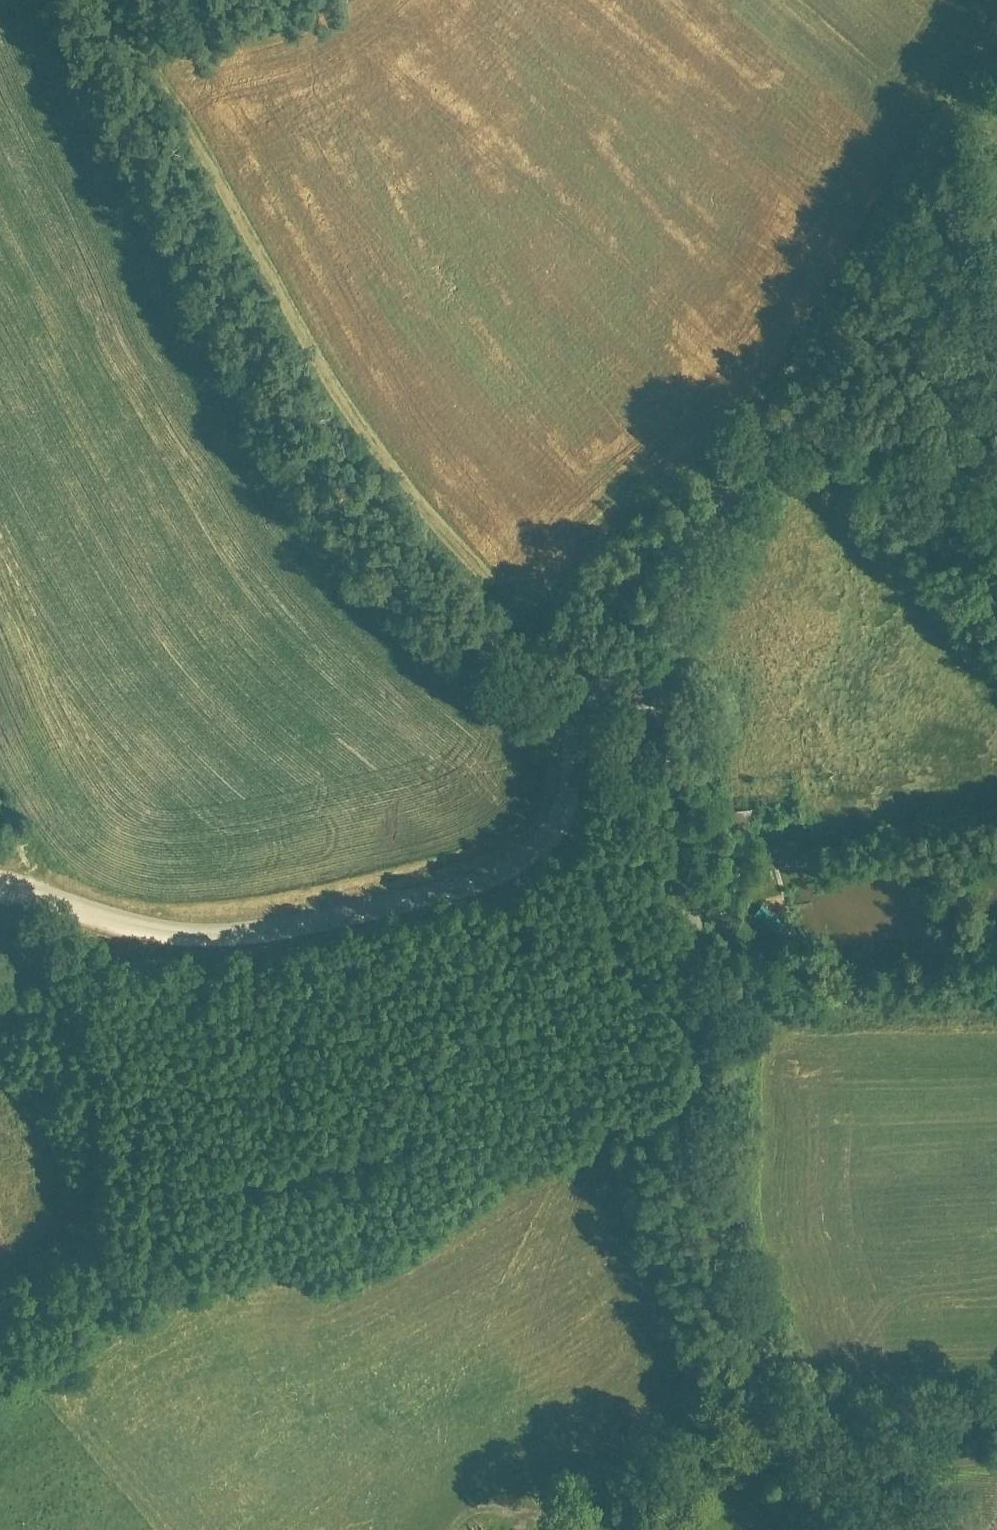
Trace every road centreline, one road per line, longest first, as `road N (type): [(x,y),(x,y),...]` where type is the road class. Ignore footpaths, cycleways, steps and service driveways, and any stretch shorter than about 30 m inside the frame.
road 1 (residential): [(824,1529),(704,1188),(696,941),(674,816),(678,616),(705,534),(996,35)]
road 2 (track): [(672,677),(576,676),(544,825),(471,912),(263,967),(0,895)]
road 3 (track): [(109,0),(423,546),(576,676)]
road 4 (track): [(68,915),(0,808)]

